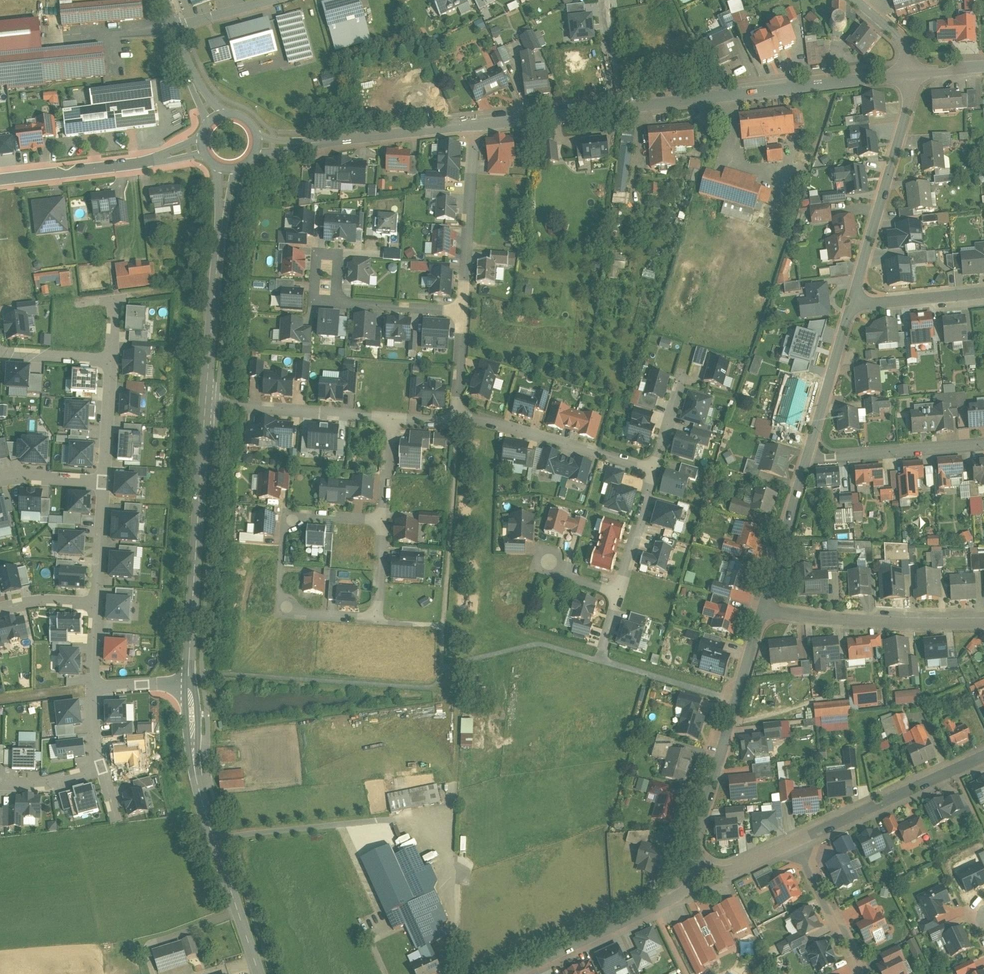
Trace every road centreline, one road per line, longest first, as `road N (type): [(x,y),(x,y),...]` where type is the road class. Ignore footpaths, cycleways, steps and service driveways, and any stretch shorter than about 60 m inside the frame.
road 1 (residential): [(913,69),(617,105)]
road 2 (tertiary): [(259,973),(199,791),(188,686)]
road 3 (tertiary): [(188,686),(206,404)]
road 4 (residential): [(763,612),(718,756),(693,874)]
road 5 (residential): [(913,69),(850,306)]
road 6 (tertiary): [(206,404),(227,170)]
road 7 (residential): [(763,612),(983,623)]
road 8 (residential): [(472,125),(257,146)]
road 9 (residential): [(693,874),(675,895),(508,973)]
road 10 (unclassified): [(202,147),(0,179)]
road 11 (residential): [(983,756),(796,835)]
road 12 (residential): [(458,413),(653,469)]
road 13 (residential): [(472,125),(462,311)]
road 14 (residential): [(206,404),(391,419)]
road 15 (residential): [(807,448),(834,457),(983,445)]
road 16 (residential): [(807,448),(763,612)]
road 17 (residential): [(864,973),(796,835)]
road 18 (residential): [(850,306),(807,448)]
road 19 (residential): [(617,105),(472,125)]
road 20 (residential): [(983,293),(850,306)]
road 21 (residential): [(653,469),(619,591)]
road 22 (residential): [(462,311),(338,301)]
road 23 (residential): [(338,301),(341,252),(316,250),(313,299)]
road 24 (residential): [(111,361),(104,484)]
road 25 (residential): [(104,484),(96,606)]

